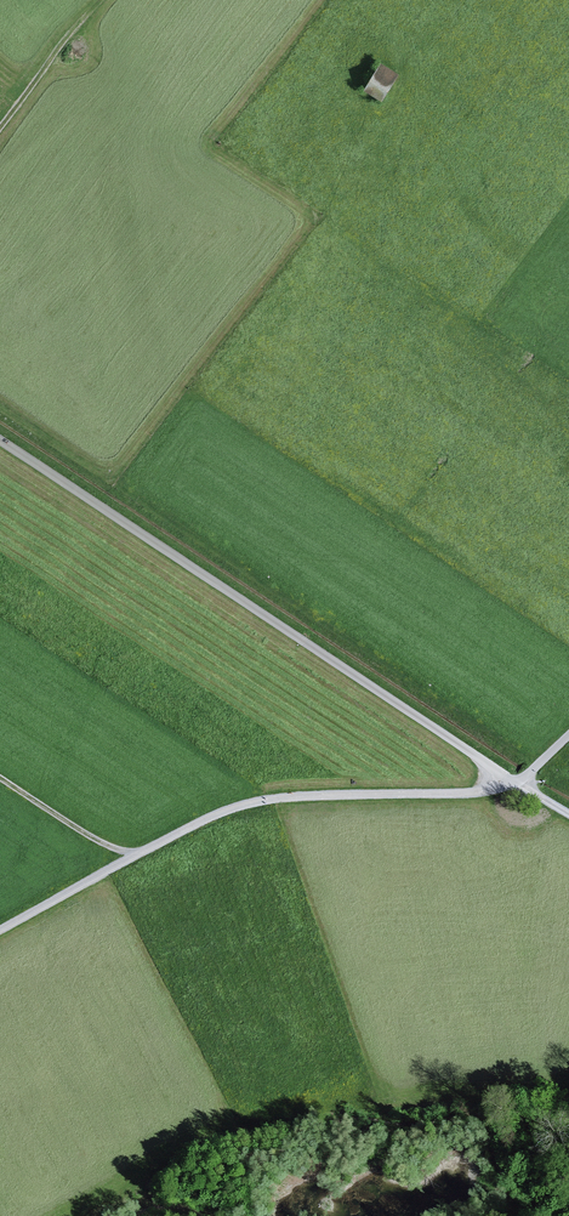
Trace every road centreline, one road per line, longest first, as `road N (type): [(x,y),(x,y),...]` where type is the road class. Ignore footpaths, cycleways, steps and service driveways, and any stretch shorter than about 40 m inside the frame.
road 1 (track): [(515,783),(0,438)]
road 2 (track): [(0,929),(239,807),(292,797),(473,793),(515,783)]
road 3 (track): [(0,128),(101,0)]
road 4 (track): [(139,854),(93,838),(0,777)]

